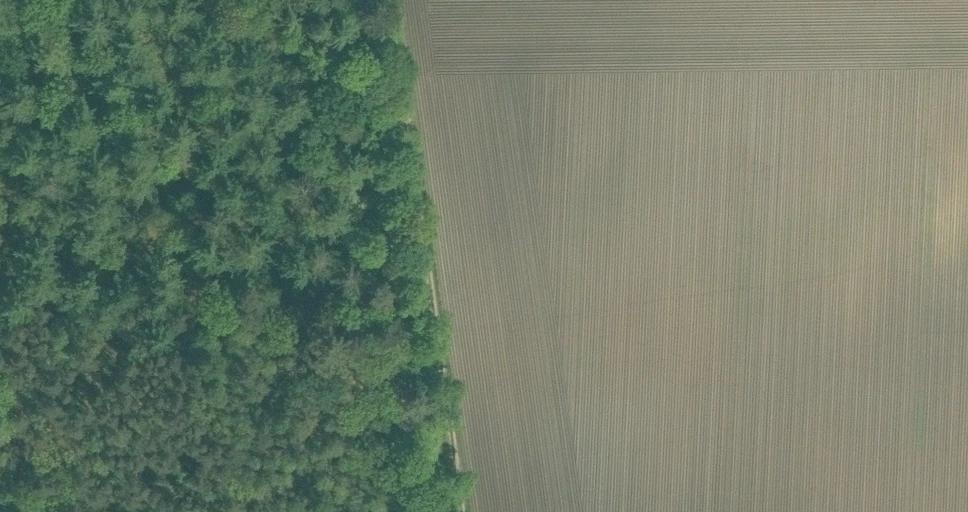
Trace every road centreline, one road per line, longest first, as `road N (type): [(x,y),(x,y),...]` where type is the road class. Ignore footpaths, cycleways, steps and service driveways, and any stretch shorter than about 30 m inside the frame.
road 1 (track): [(390,0),(467,511)]

